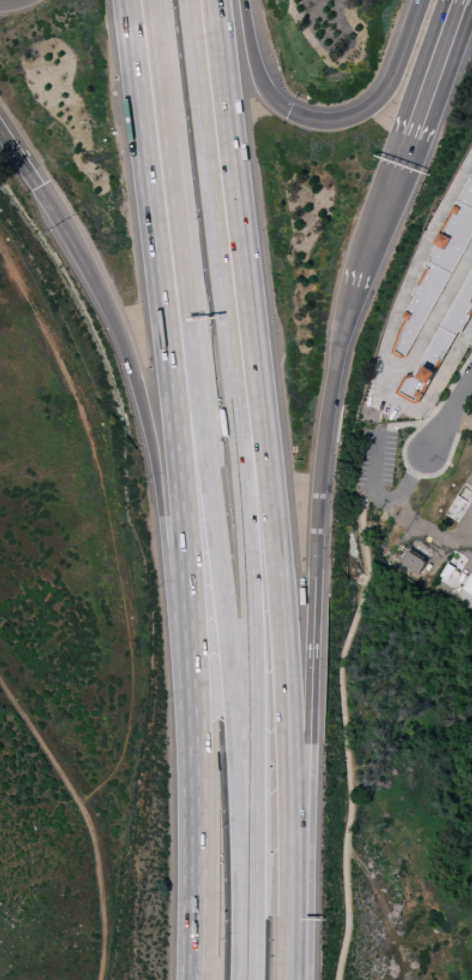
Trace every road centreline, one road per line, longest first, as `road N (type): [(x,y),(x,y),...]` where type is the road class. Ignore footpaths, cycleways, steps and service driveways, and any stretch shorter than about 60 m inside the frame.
road 1 (motorway): [(300,896),(280,562),(219,0)]
road 2 (motorway): [(186,276),(234,672),(238,979)]
road 3 (motorway): [(300,896),(313,474),(363,289)]
road 4 (motorway): [(256,979),(255,604),(236,397)]
road 5 (motorway): [(117,0),(187,570)]
road 6 (motorway): [(187,570),(200,687),(195,979)]
road 7 (motorway): [(236,397),(191,41)]
road 8 (motorway): [(96,272),(136,344),(187,570)]
road 9 (motorway): [(150,0),(186,276)]
road 10 (motorway): [(157,0),(186,276)]
road 11 (motorway): [(421,0),(394,78),(371,109),(318,125),(289,112)]
road 12 (motorway): [(363,289),(414,137)]
road 13 (motorway): [(414,137),(461,0)]
road 14 (motorway): [(289,112),(252,58),(239,0)]

